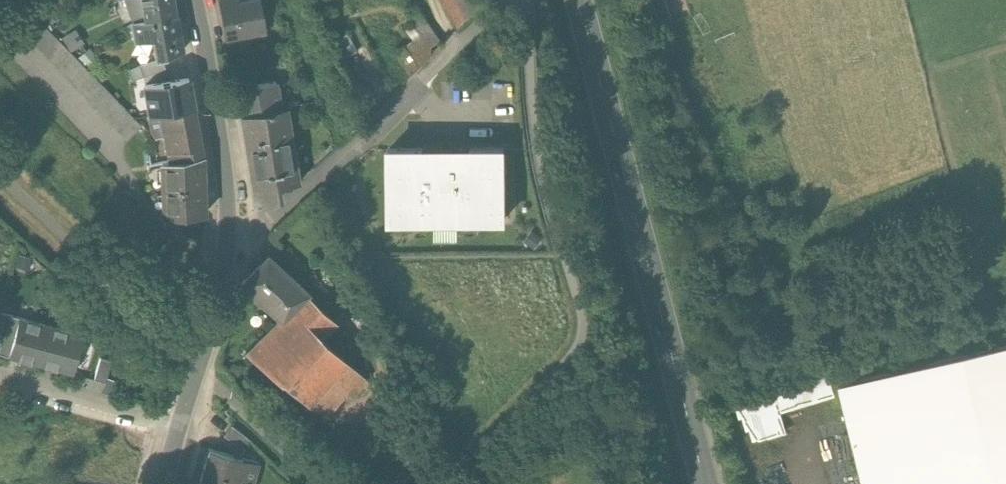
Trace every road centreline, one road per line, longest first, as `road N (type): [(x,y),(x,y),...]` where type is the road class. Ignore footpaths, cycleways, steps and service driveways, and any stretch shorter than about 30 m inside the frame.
road 1 (secondary): [(576,0),(705,483)]
road 2 (residential): [(512,0),(227,261)]
road 3 (residential): [(192,0),(225,177),(227,261)]
road 4 (residential): [(180,426),(0,381)]
road 5 (residential): [(227,261),(180,426)]

